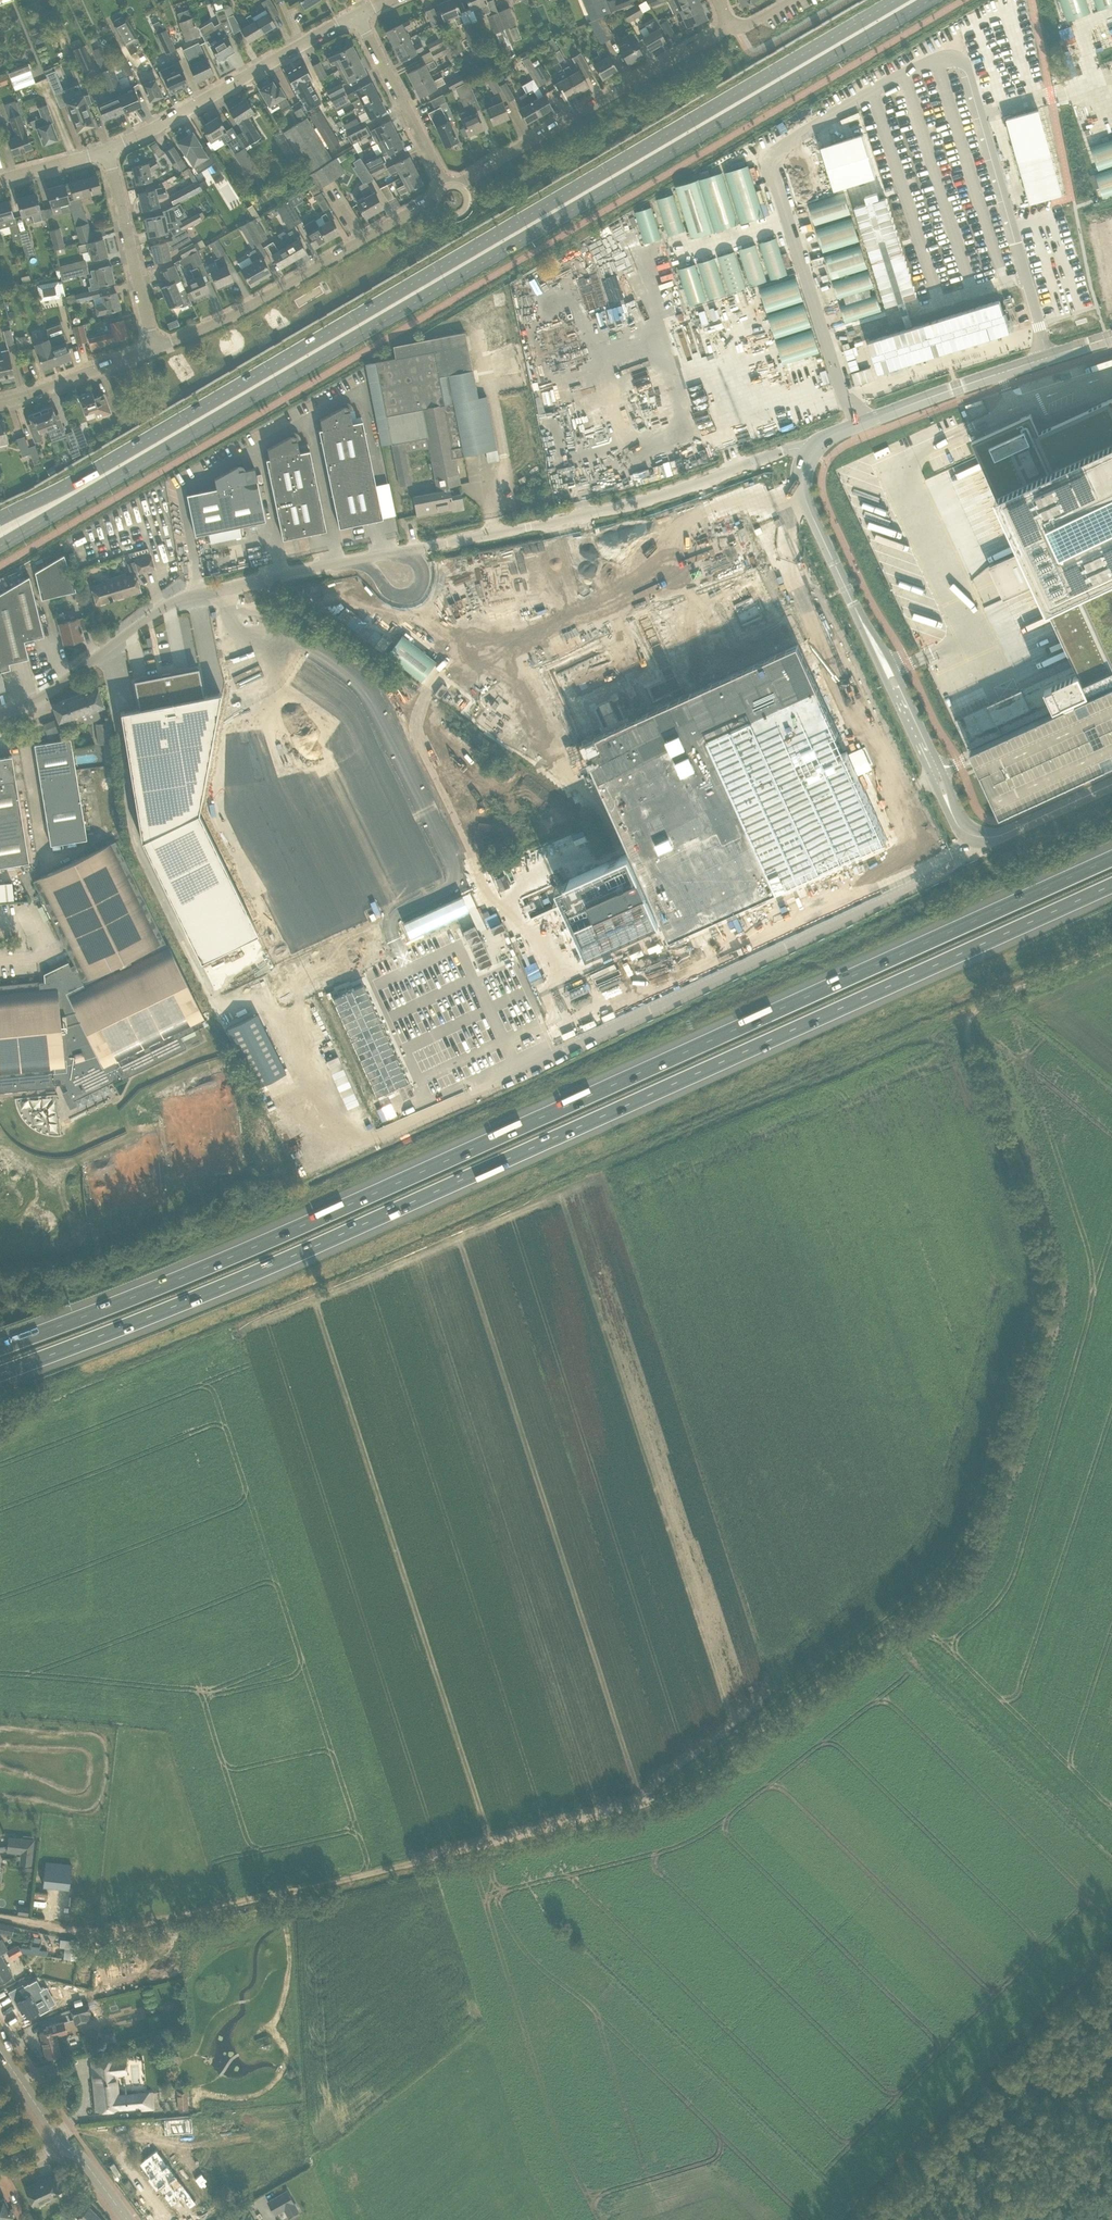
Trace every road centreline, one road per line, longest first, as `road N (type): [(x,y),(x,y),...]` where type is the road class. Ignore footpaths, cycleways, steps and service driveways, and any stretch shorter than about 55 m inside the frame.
road 1 (track): [(0,1919),(82,1936),(129,1928),(680,1801),(961,1558),(1036,1272),(965,1030),(974,1010),(1111,950)]
road 2 (motorway): [(0,1376),(328,1243),(1111,885)]
road 3 (motorway): [(1111,859),(316,1222),(0,1350)]
road 4 (secondary): [(0,545),(921,0)]
road 5 (secondary): [(893,0),(0,518)]
road 6 (tertiary): [(810,453),(802,480),(811,515),(961,826),(996,836),(1111,784)]
road 7 (unclassified): [(0,715),(41,696),(173,600),(357,560)]
road 8 (unclassified): [(468,538),(635,503),(789,449),(810,453)]
road 9 (residential): [(457,186),(729,25),(718,0)]
road 10 (tertiary): [(810,453),(857,424),(1111,337)]
road 11 (residential): [(154,349),(226,320),(437,197)]
road 12 (residential): [(107,152),(356,16)]
road 13 (residential): [(154,349),(107,152)]
road 14 (residential): [(445,187),(356,16)]
road 15 (residential): [(0,400),(154,349)]
road 16 (unclassified): [(406,551),(422,578),(410,595),(386,589),(357,560)]

